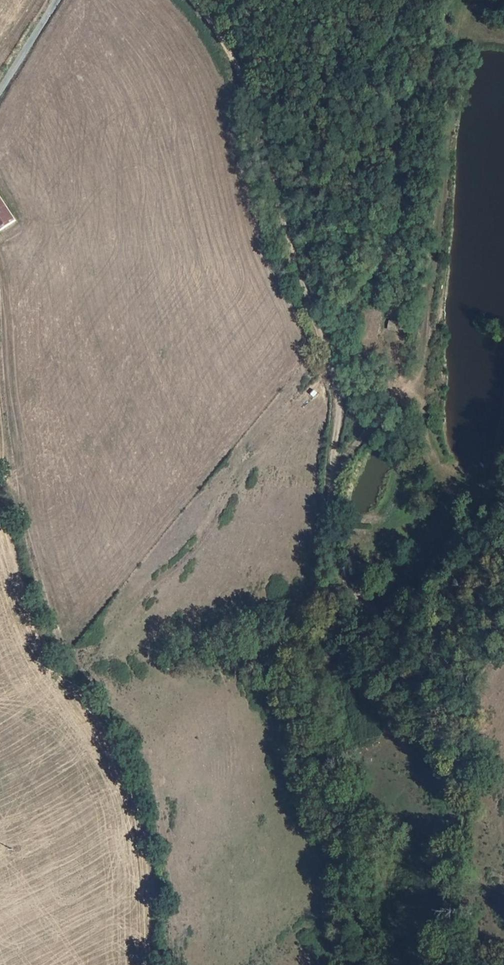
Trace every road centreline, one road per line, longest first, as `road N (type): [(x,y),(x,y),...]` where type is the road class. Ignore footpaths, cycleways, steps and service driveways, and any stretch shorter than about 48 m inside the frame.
road 1 (track): [(194,0),(216,25),(260,114),(289,243),(340,382),(335,548),(365,604),(400,623)]
road 2 (unclassified): [(400,623),(434,611),(503,546)]

